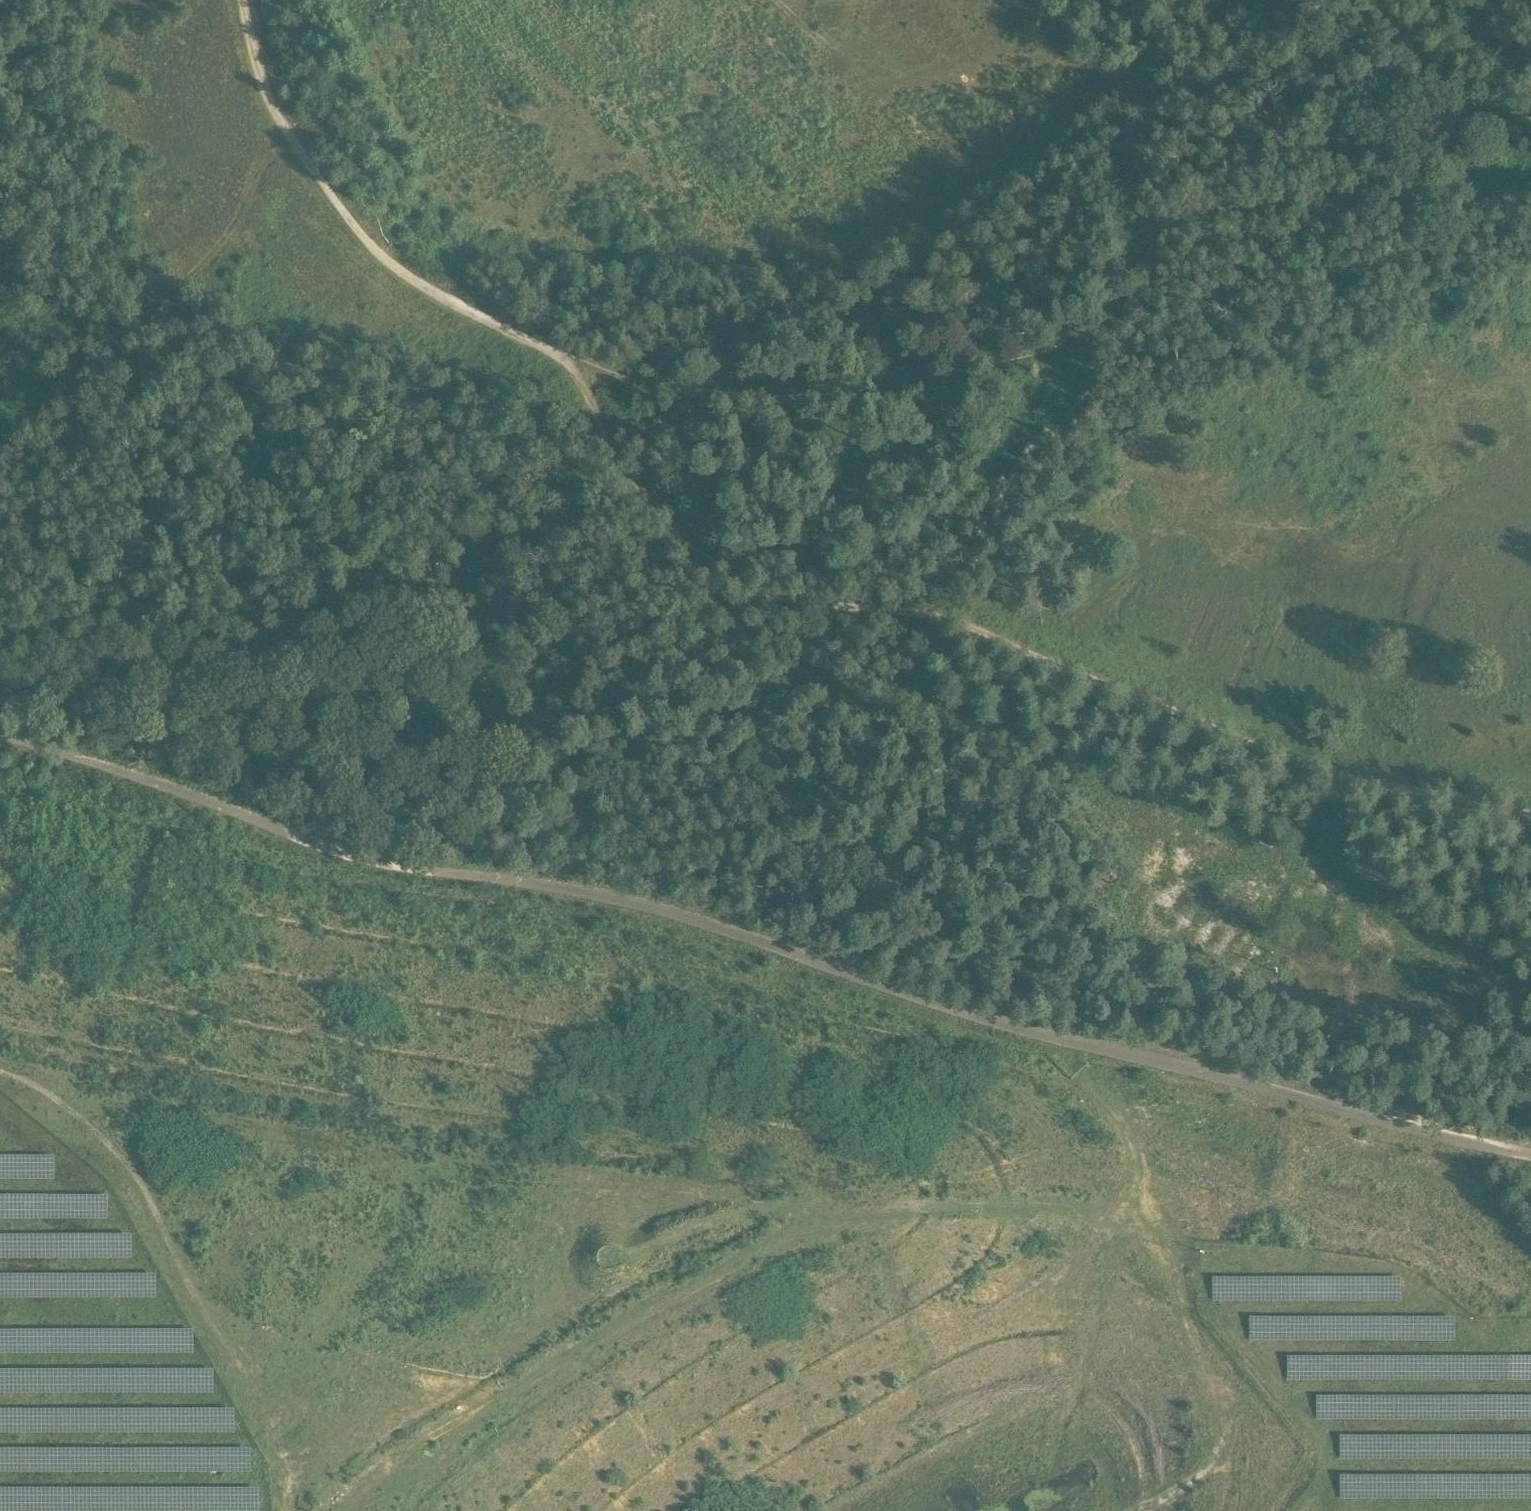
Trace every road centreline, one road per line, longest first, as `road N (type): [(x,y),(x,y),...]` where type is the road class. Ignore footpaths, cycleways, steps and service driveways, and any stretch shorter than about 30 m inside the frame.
road 1 (track): [(1530,815),(1327,775),(930,613),(748,579),(703,559),(669,534),(574,367)]
road 2 (track): [(574,367),(423,286),(364,231),(279,132),(249,0)]

